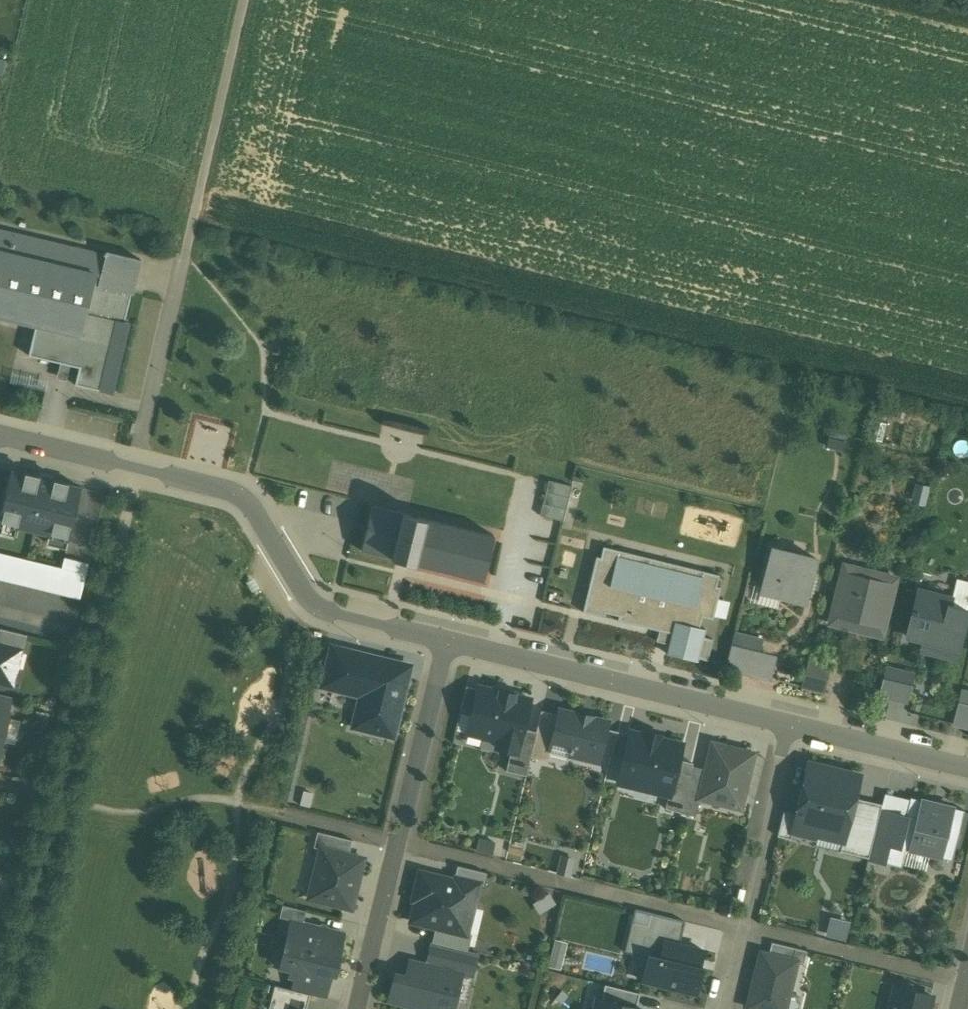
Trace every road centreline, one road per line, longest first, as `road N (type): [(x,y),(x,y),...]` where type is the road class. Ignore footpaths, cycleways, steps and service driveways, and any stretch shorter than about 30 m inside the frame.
road 1 (residential): [(0,437),(241,496),(306,598),(323,609),(451,642)]
road 2 (residential): [(451,642),(358,1008)]
road 3 (residential): [(451,642),(787,724)]
road 4 (residential): [(787,724),(721,1008)]
road 5 (track): [(186,255),(245,0)]
road 6 (residential): [(787,724),(967,766)]

